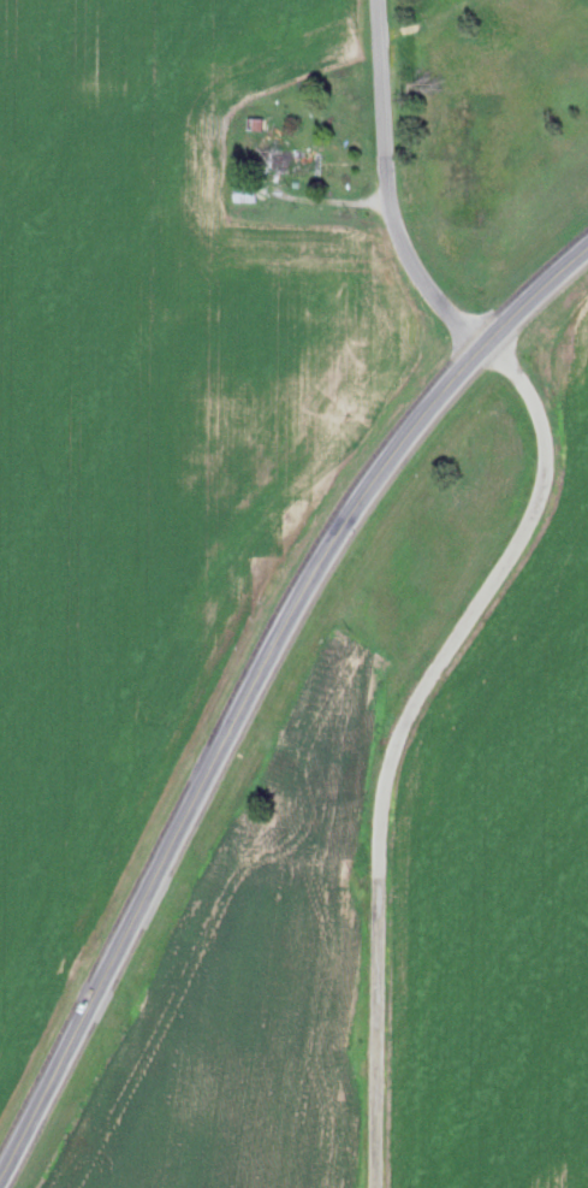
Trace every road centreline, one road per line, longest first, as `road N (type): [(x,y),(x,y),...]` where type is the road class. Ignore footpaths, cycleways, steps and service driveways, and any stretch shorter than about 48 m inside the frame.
road 1 (primary): [(587,245),(524,299),(380,473),(242,697),(0,1176)]
road 2 (residential): [(382,1187),(381,857),(394,752),(545,508),(554,462),(551,415),(530,374),(492,337)]
road 3 (residential): [(386,32),(396,203),(417,258),(451,307),(492,337)]

